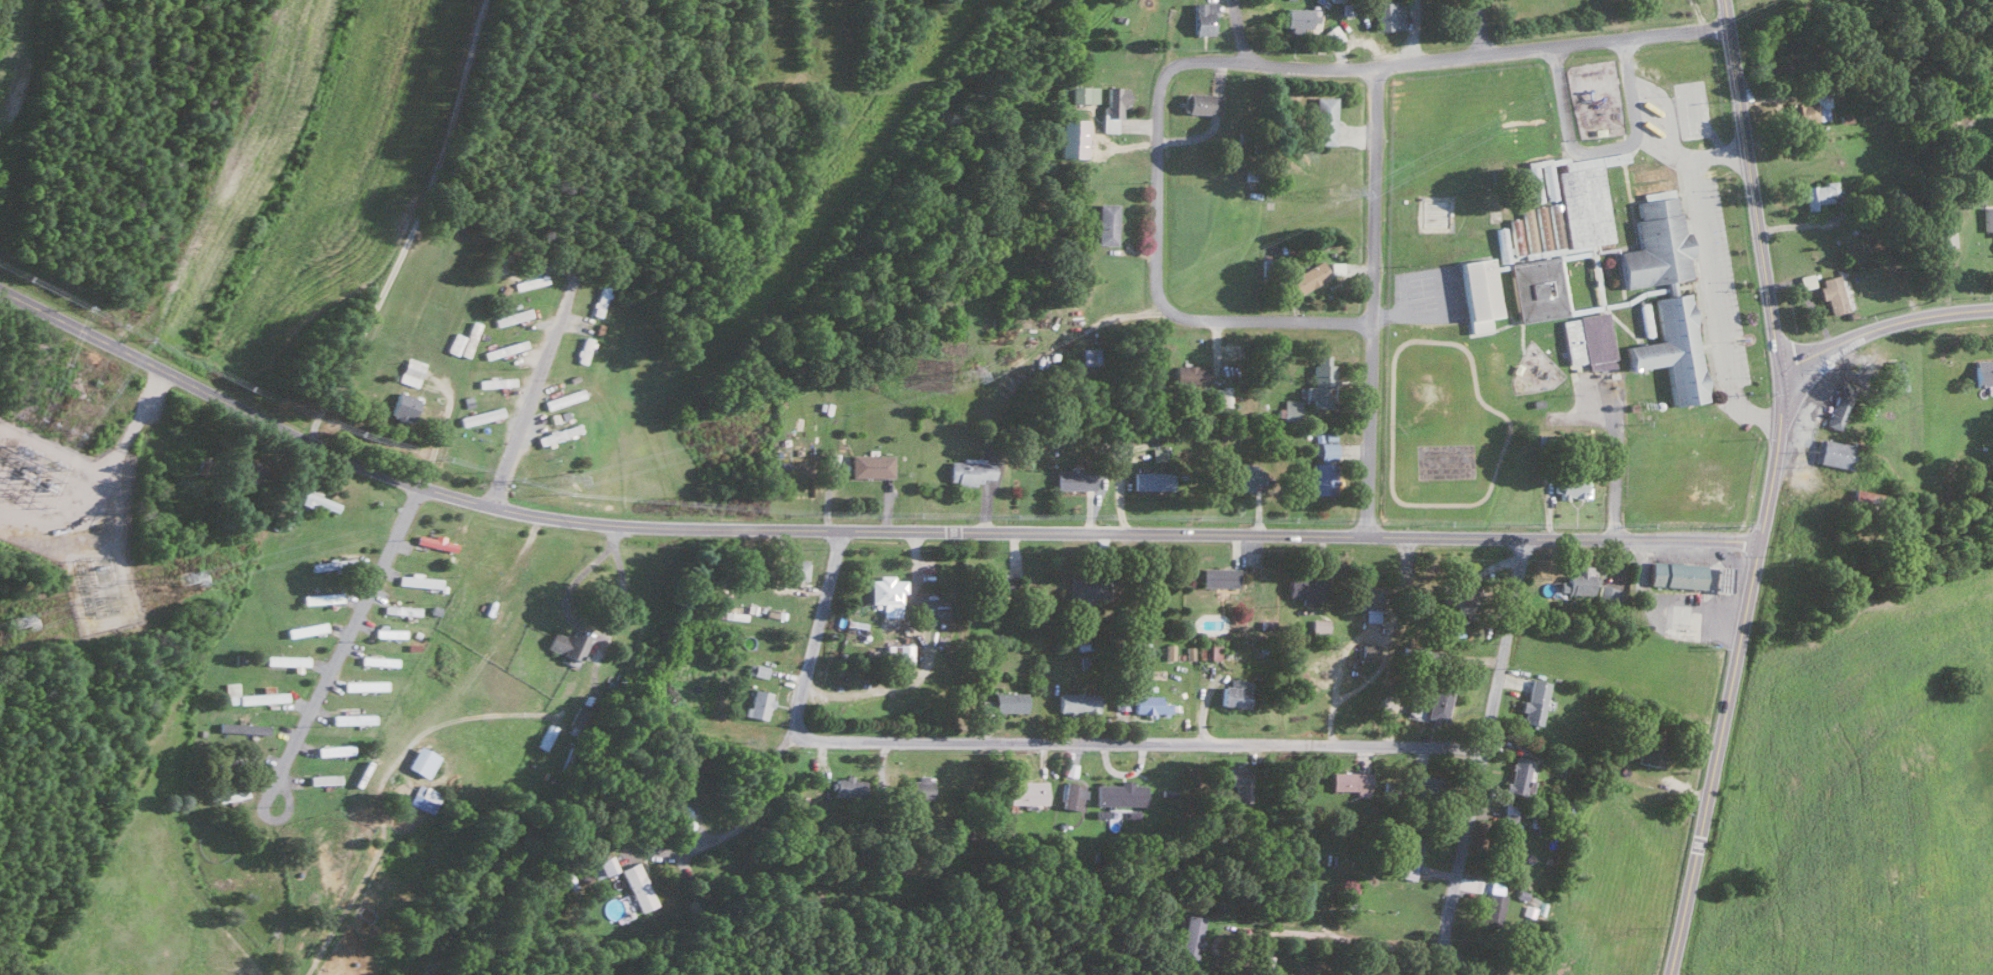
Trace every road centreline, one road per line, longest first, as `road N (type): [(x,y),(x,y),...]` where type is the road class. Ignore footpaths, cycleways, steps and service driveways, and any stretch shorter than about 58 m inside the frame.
road 1 (residential): [(0,291),(362,467),(449,497),(549,518),(688,529),(1759,540)]
road 2 (residential): [(1666,974),(1777,421),(1779,378),(1722,0)]
road 3 (residential): [(1165,309),(1152,279),(1154,103),(1173,64),(1376,68),(1726,24)]
road 4 (residential): [(789,740),(1482,747)]
road 5 (residential): [(1496,974),(1452,959),(1440,937),(1524,537)]
road 6 (residential): [(1363,537),(1376,68)]
road 7 (residential): [(1992,309),(1886,324),(1779,378)]
road 8 (residential): [(839,531),(789,740)]
road 9 (residential): [(1165,309),(1192,319),(1367,318)]

